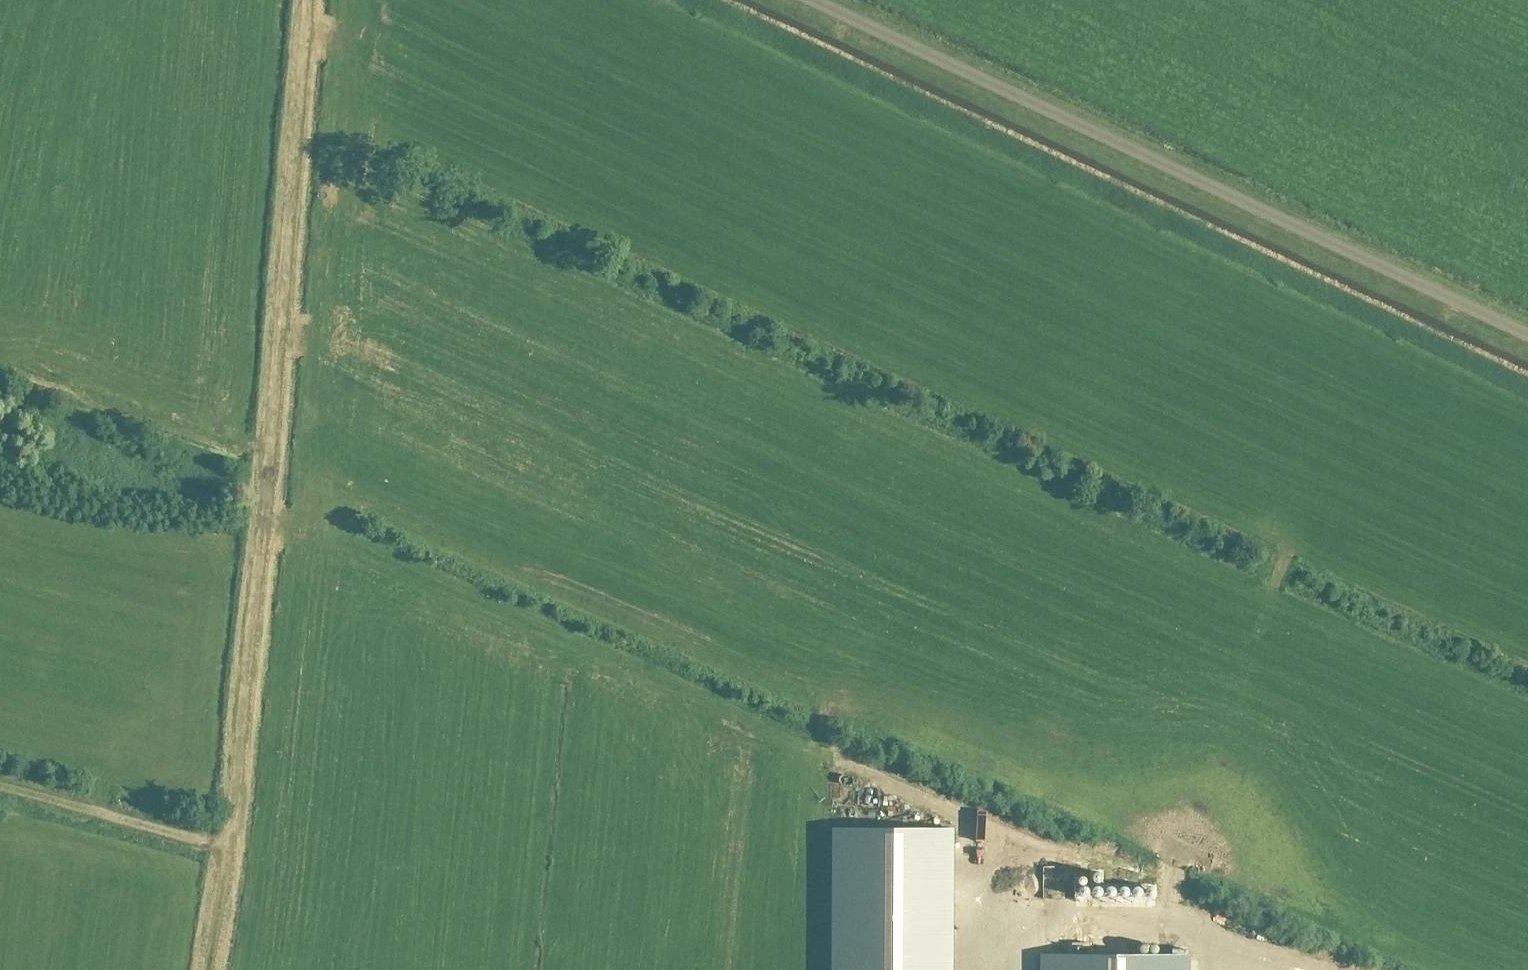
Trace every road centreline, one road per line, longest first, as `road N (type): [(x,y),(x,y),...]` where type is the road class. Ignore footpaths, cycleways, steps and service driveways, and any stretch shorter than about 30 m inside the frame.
road 1 (track): [(308,0),(228,848)]
road 2 (unclassified): [(1527,338),(807,0)]
road 3 (track): [(228,848),(0,789)]
road 4 (track): [(228,848),(209,969)]

